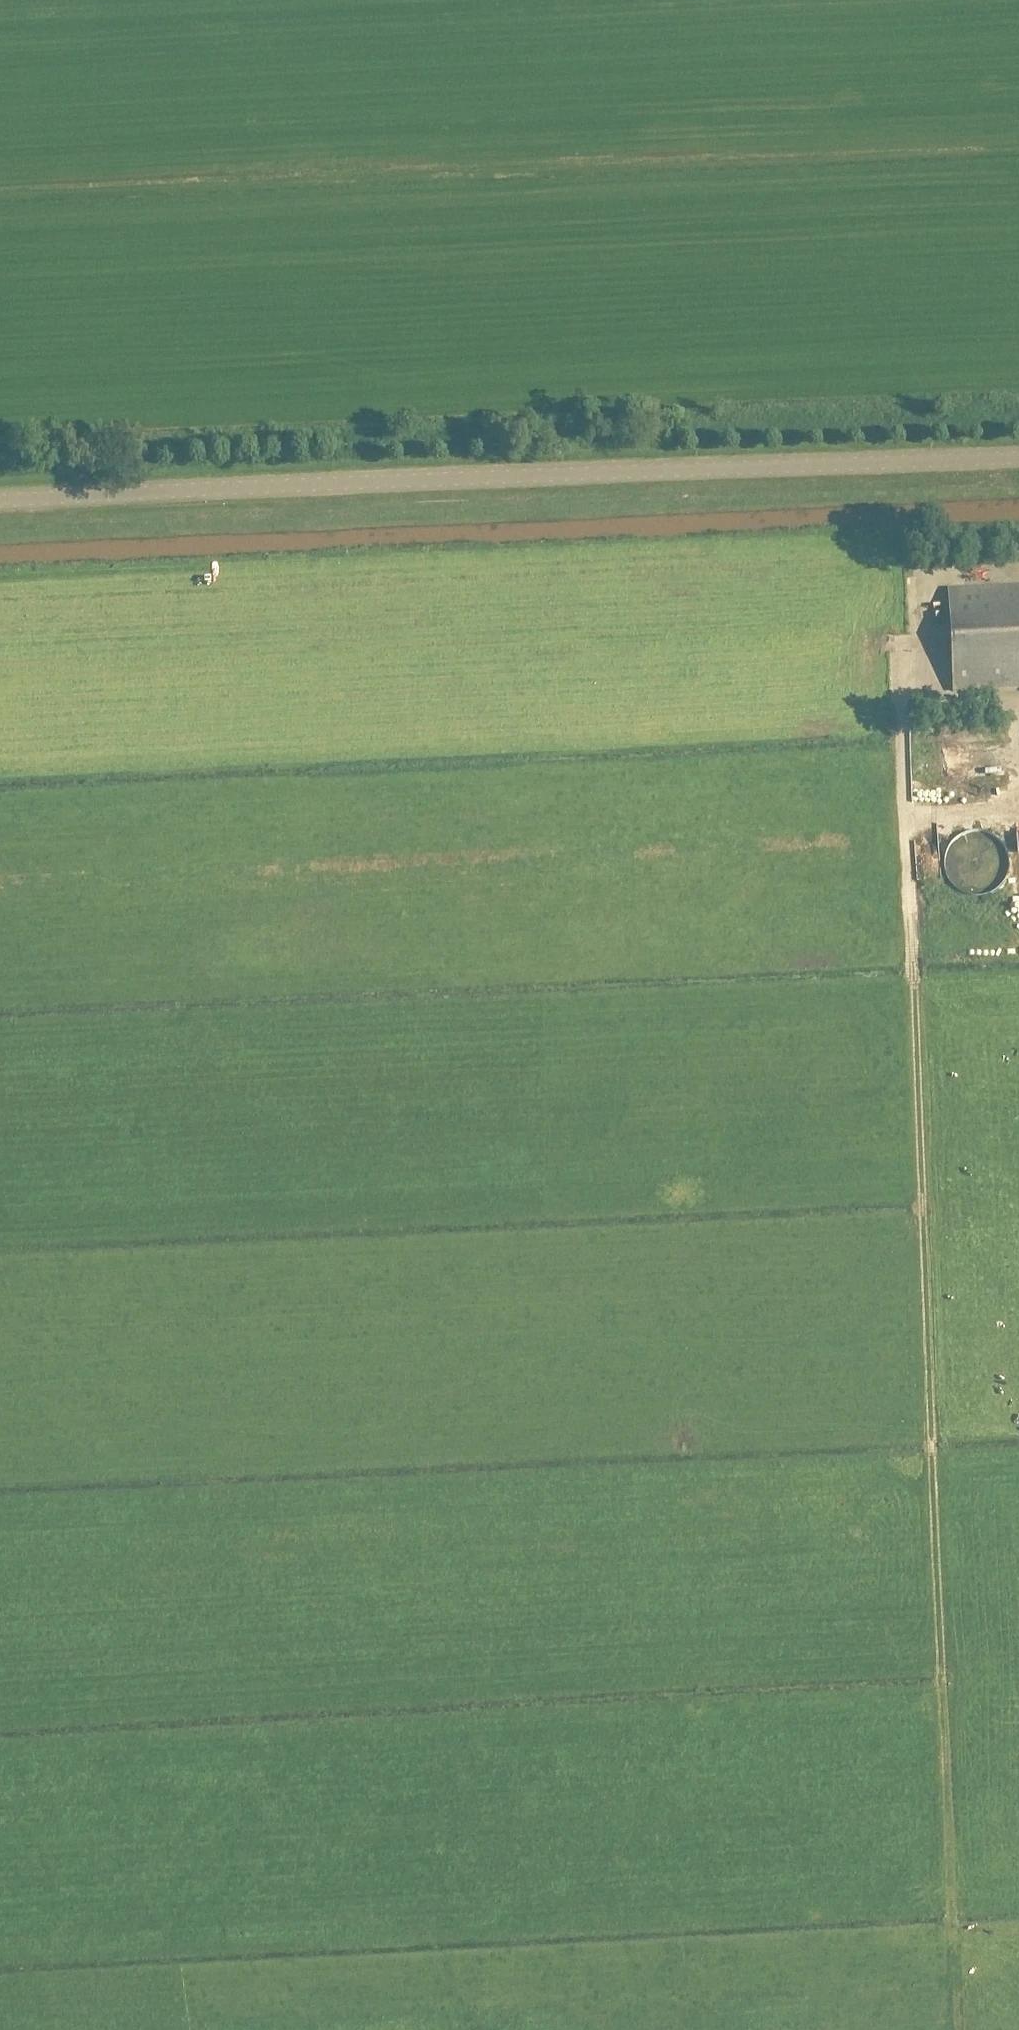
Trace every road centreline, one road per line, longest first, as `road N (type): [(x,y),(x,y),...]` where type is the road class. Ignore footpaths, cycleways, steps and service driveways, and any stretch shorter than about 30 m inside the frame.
road 1 (unclassified): [(0,507),(1018,461)]

